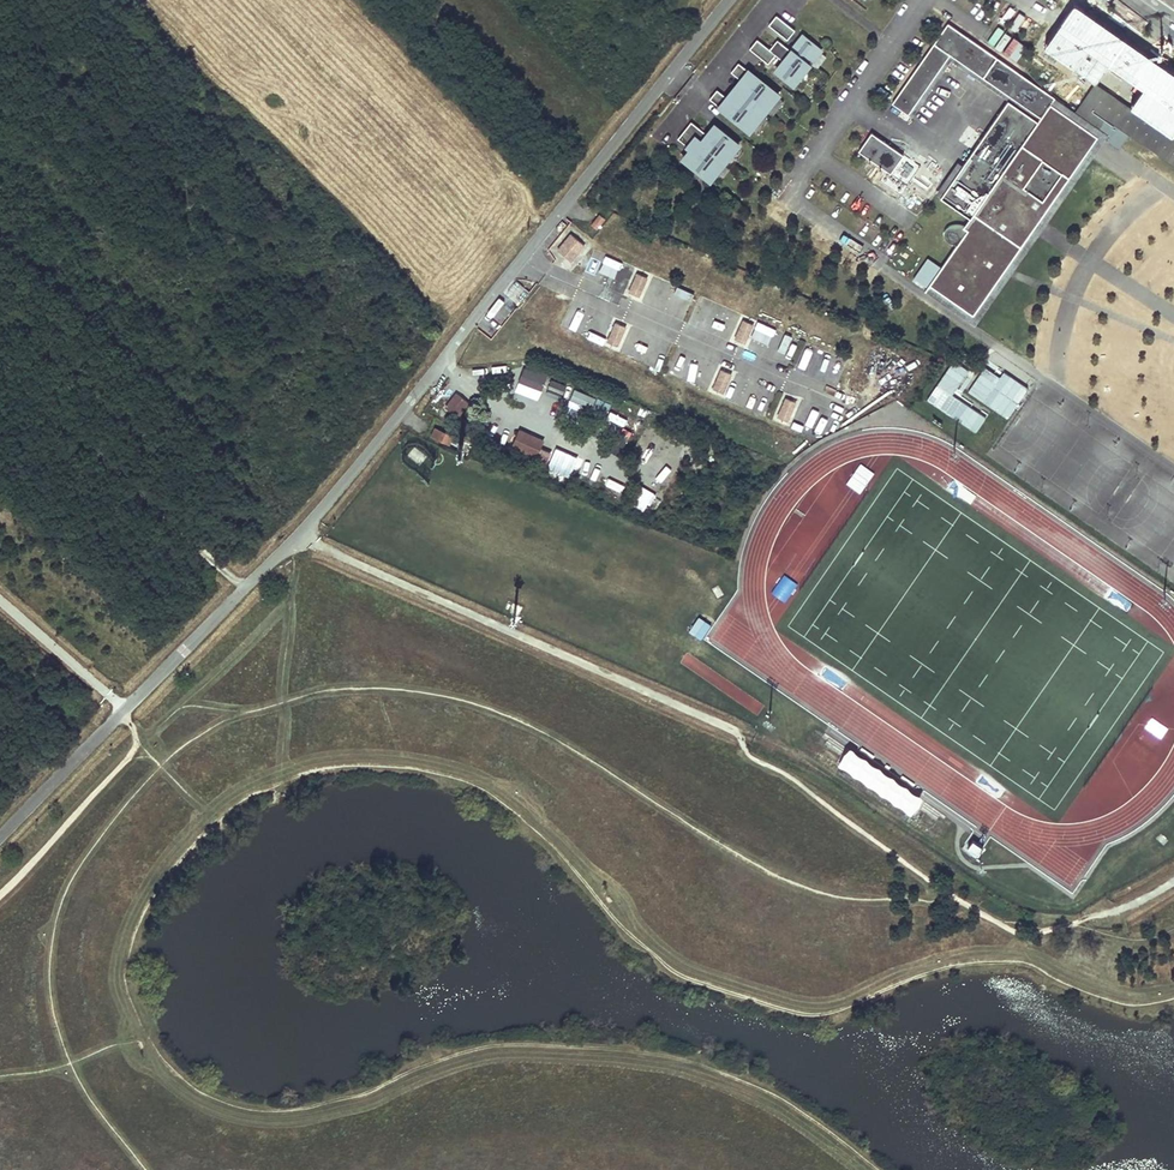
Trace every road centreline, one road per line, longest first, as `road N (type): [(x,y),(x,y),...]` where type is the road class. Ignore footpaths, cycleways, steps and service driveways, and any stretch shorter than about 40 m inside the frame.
road 1 (unclassified): [(0,836),(298,536),(727,0)]
road 2 (track): [(298,536),(742,735)]
road 3 (track): [(742,735),(807,764),(934,850)]

